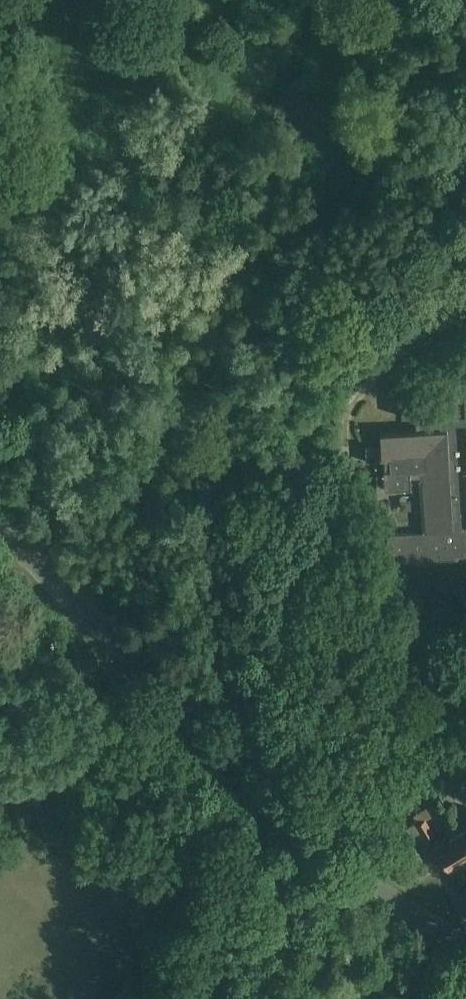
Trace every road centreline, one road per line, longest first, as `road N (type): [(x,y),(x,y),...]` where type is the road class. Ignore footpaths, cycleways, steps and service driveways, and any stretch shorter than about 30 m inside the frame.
road 1 (unclassified): [(465,950),(294,823),(0,534)]

